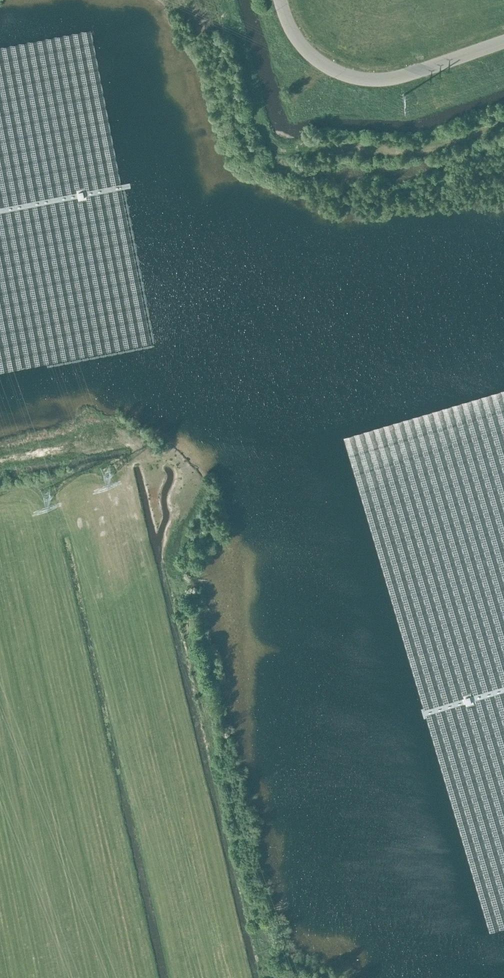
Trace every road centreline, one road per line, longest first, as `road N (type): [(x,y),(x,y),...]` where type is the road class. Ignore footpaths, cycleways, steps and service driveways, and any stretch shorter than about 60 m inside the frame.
road 1 (unclassified): [(279,0),(301,48),(332,70),(372,80),(503,42)]

